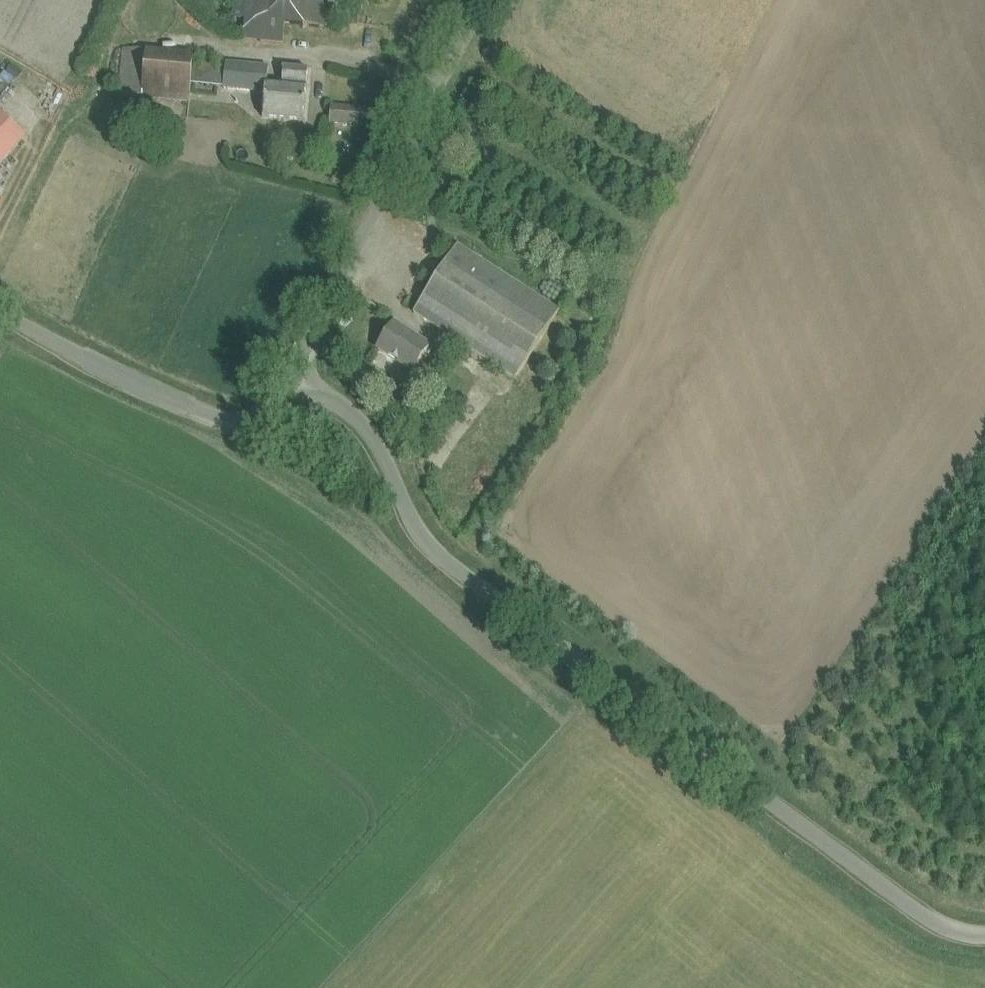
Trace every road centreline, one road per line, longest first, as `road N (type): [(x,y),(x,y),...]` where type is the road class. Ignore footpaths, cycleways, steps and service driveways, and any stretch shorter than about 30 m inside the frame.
road 1 (unclassified): [(984,937),(911,908),(428,548),(385,456),(354,413),(295,375)]
road 2 (unclassified): [(295,375),(480,0)]
road 3 (unclassified): [(295,375),(264,413),(238,421),(146,388),(0,310)]

